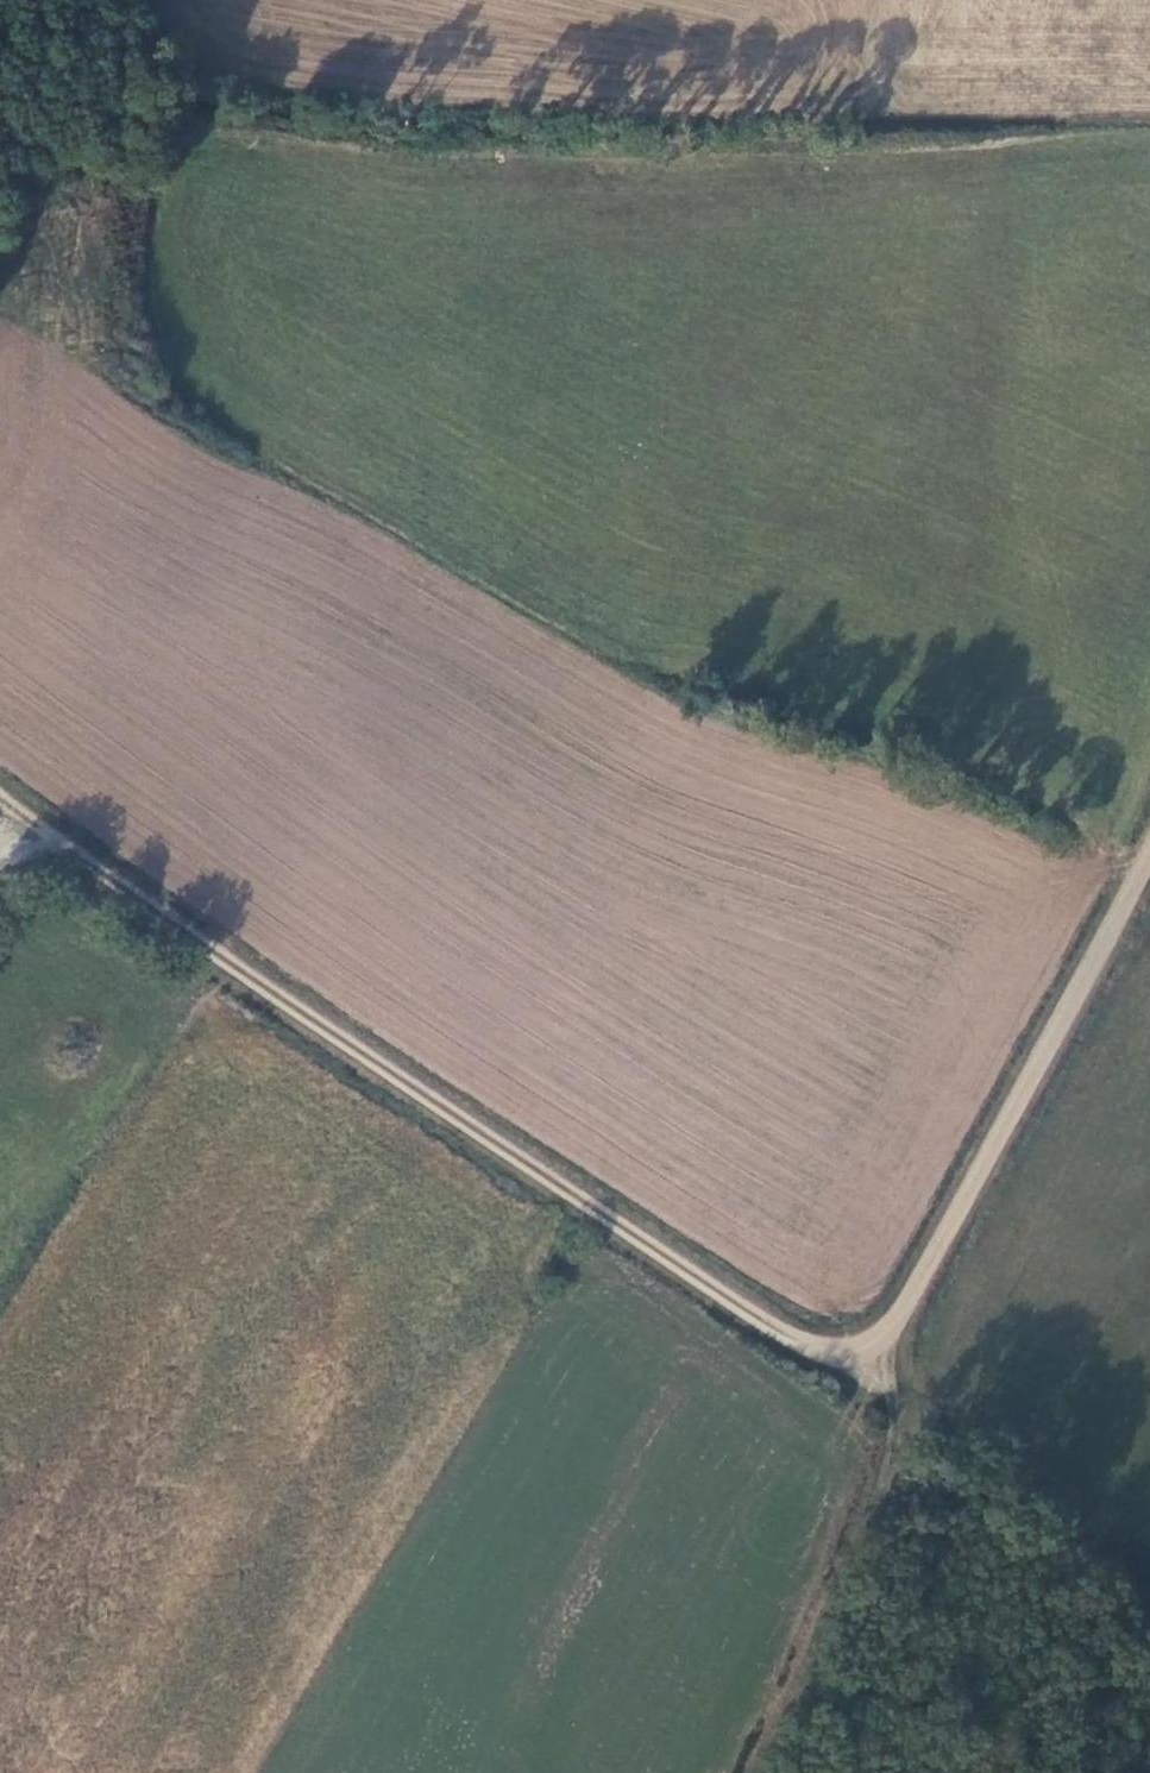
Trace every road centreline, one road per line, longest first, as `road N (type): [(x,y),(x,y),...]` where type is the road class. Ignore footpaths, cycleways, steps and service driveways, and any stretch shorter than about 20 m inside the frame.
road 1 (track): [(1149,852),(889,1335),(865,1365),(804,1347),(325,1030),(0,797)]
road 2 (track): [(742,1772),(815,1620),(877,1447),(865,1365)]

